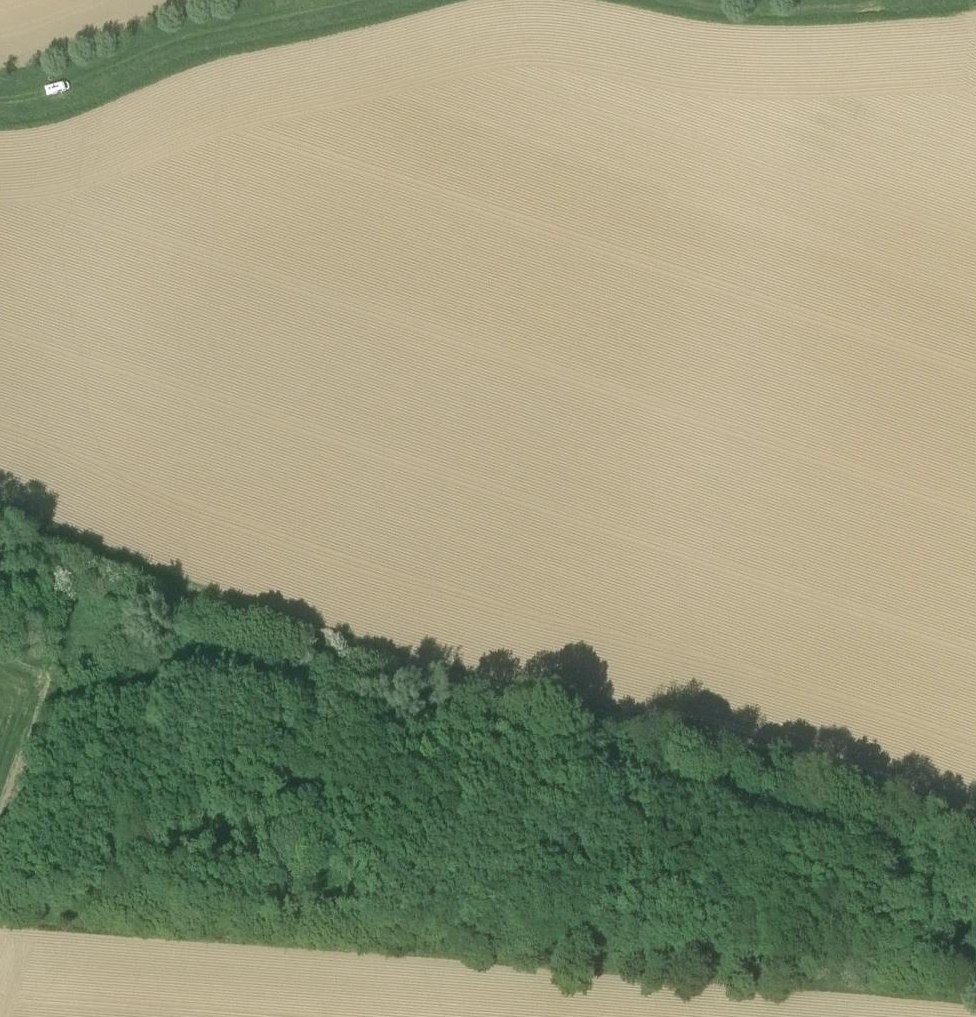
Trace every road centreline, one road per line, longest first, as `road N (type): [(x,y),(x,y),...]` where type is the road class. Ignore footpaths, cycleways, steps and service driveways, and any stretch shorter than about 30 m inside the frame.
road 1 (track): [(975,834),(841,789),(416,673),(0,517)]
road 2 (track): [(340,0),(202,31),(50,87),(0,96)]

